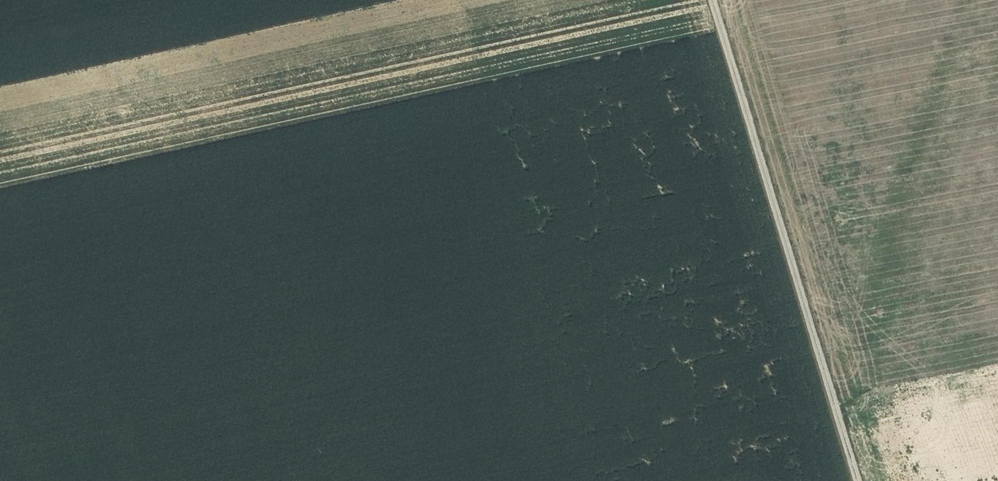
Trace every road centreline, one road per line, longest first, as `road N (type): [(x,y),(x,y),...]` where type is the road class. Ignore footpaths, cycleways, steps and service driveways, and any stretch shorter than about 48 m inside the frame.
road 1 (track): [(718,0),(863,480)]

